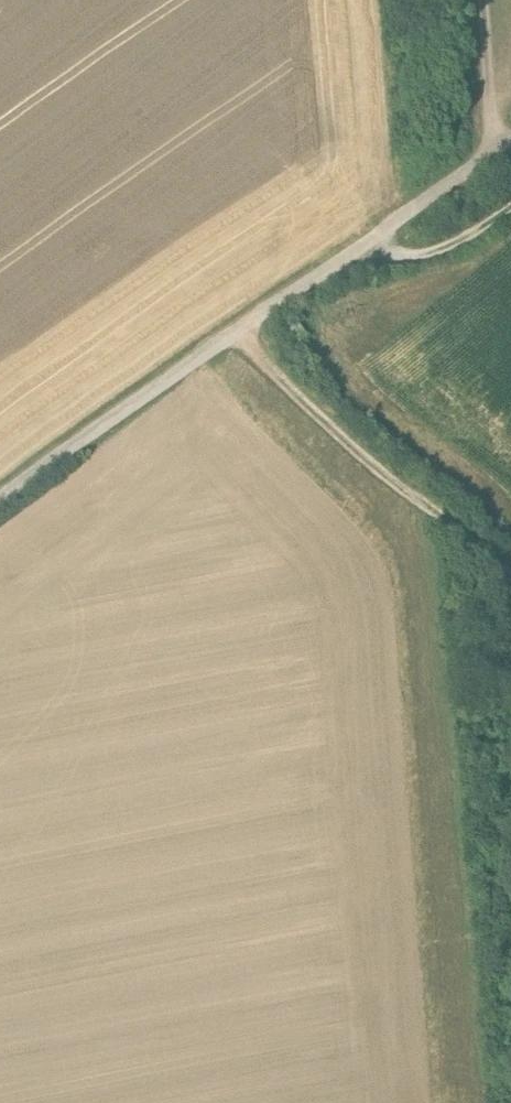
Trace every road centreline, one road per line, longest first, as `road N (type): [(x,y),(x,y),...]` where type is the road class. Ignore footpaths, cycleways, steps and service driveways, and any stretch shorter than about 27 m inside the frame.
road 1 (unclassified): [(0,498),(510,144)]
road 2 (track): [(510,581),(361,448),(249,321)]
road 3 (track): [(510,206),(470,235),(356,250)]
road 4 (track): [(495,154),(482,0)]

